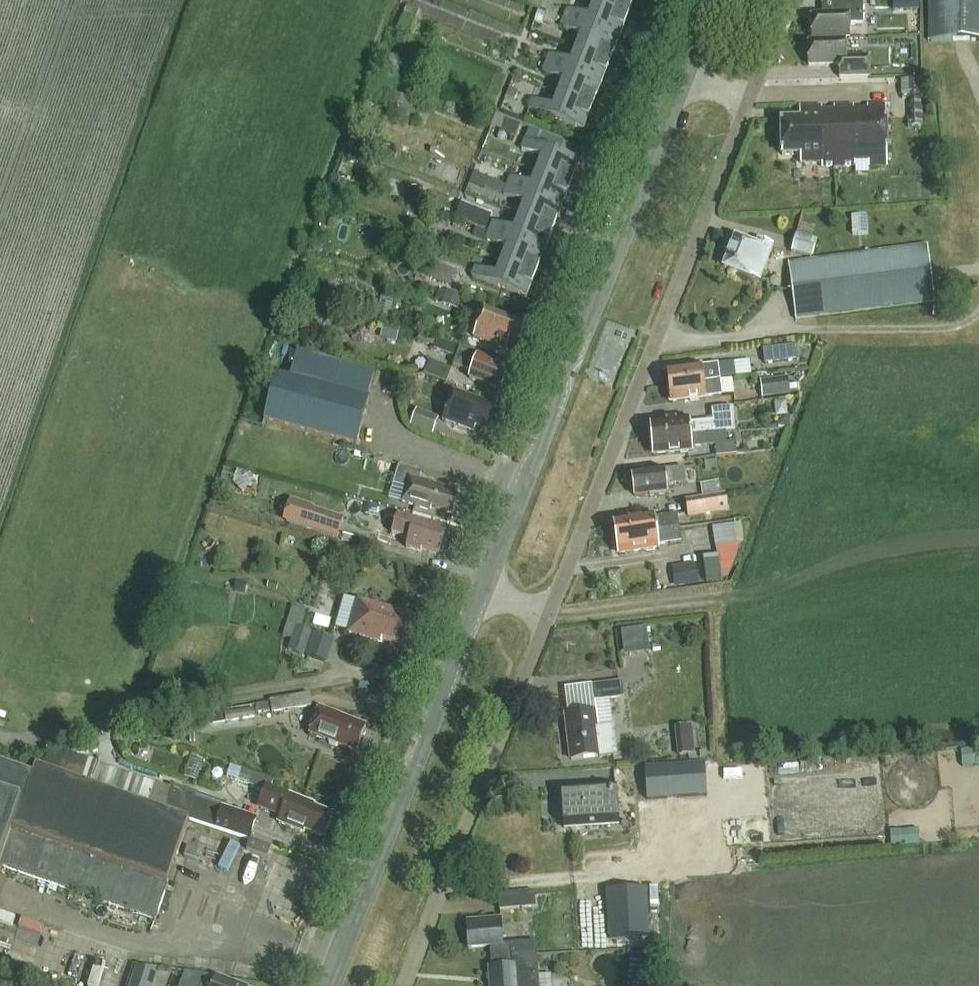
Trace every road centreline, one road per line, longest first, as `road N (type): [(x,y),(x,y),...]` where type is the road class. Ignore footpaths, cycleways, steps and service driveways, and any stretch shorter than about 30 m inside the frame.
road 1 (unclassified): [(549,617),(751,100)]
road 2 (tertiary): [(481,589),(681,73)]
road 3 (tertiary): [(327,985),(481,589)]
road 4 (unclassified): [(405,985),(549,617)]

